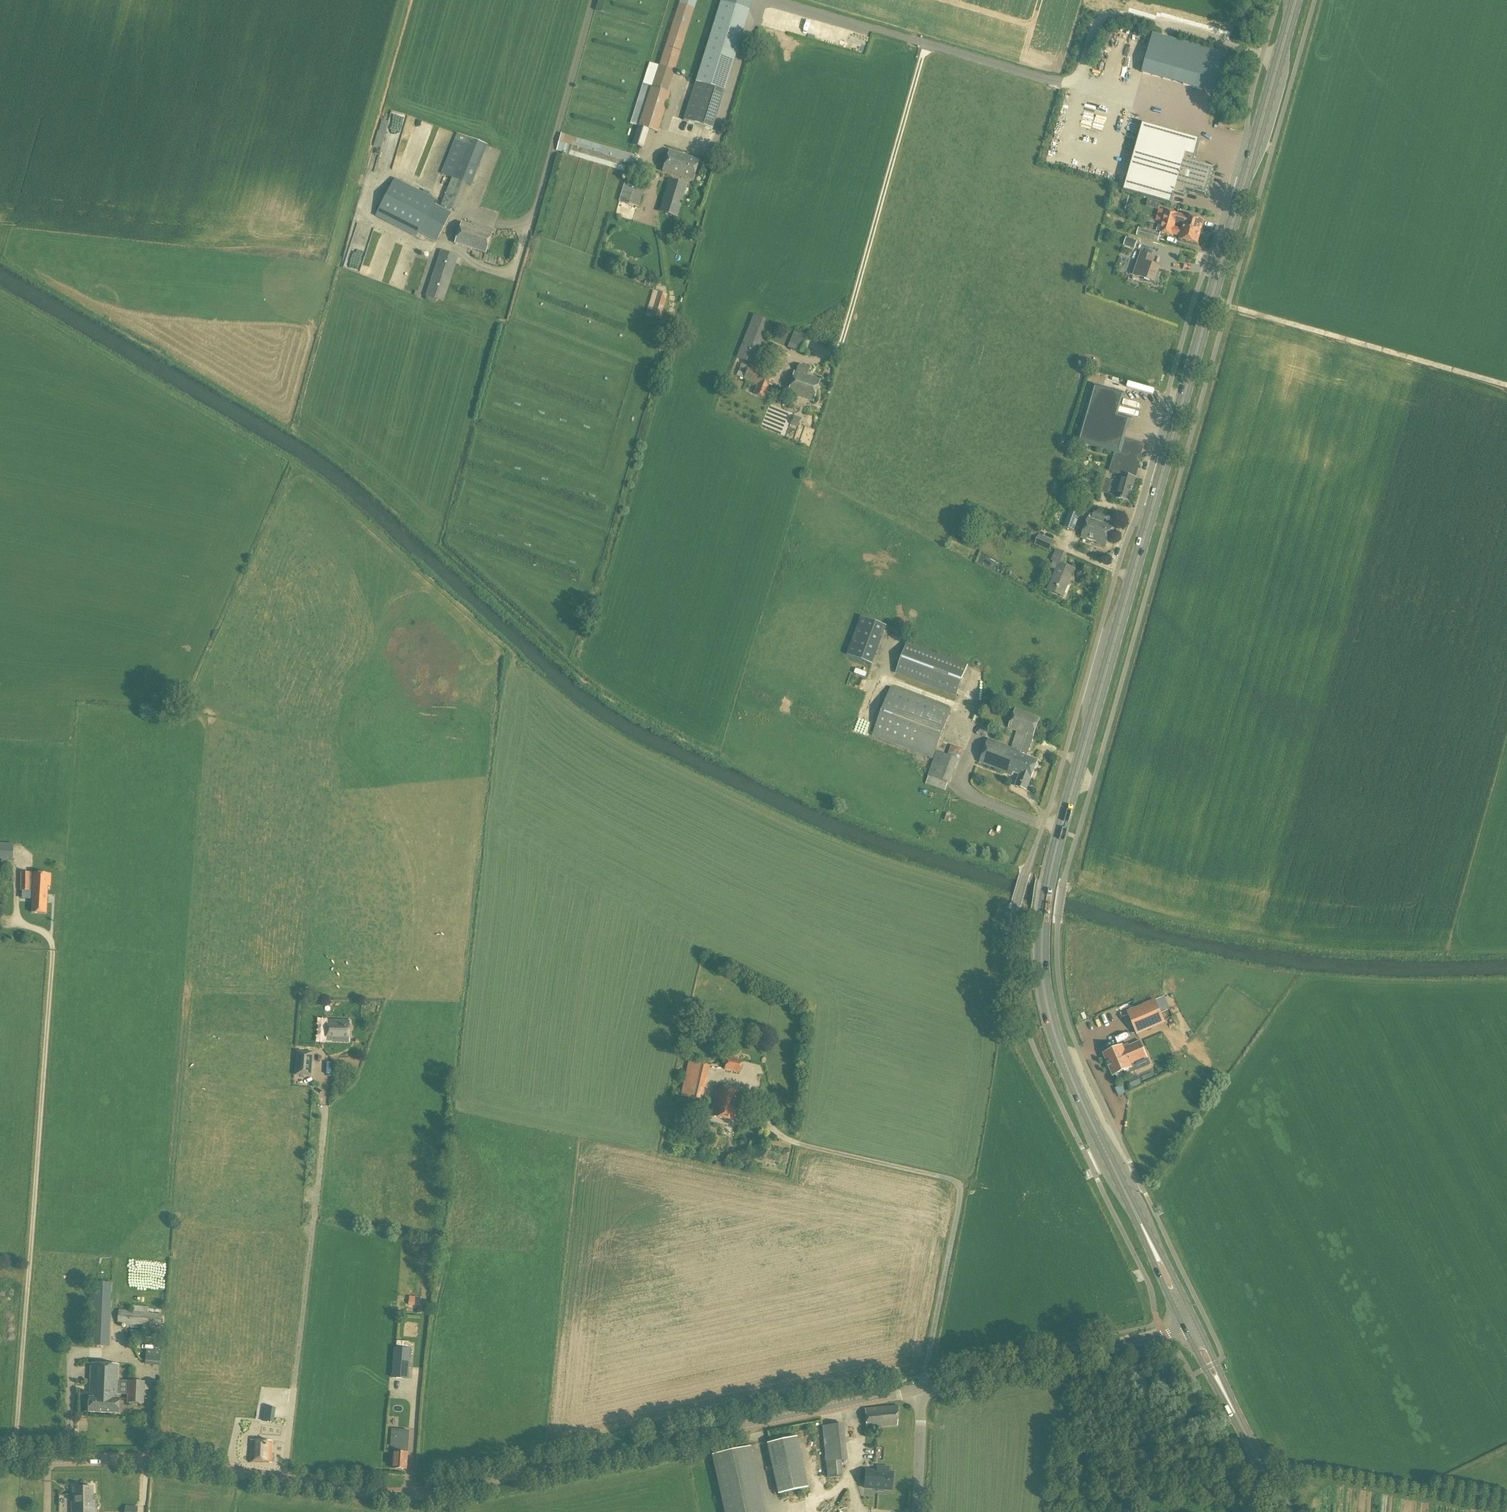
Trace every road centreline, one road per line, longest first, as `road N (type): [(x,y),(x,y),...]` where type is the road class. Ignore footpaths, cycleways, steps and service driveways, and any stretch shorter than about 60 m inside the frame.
road 1 (primary): [(1192,1327),(1062,1055),(1042,976),(1044,912),(1072,786),(1298,0)]
road 2 (tertiary): [(0,1463),(144,1461),(408,1497),(926,1389)]
road 3 (track): [(1506,386),(1212,303)]
road 4 (tertiary): [(926,1389),(1192,1327)]
road 5 (unclassified): [(536,212),(595,0)]
road 6 (primary): [(1285,1511),(1192,1327)]
road 7 (tertiary): [(917,1511),(926,1389)]

